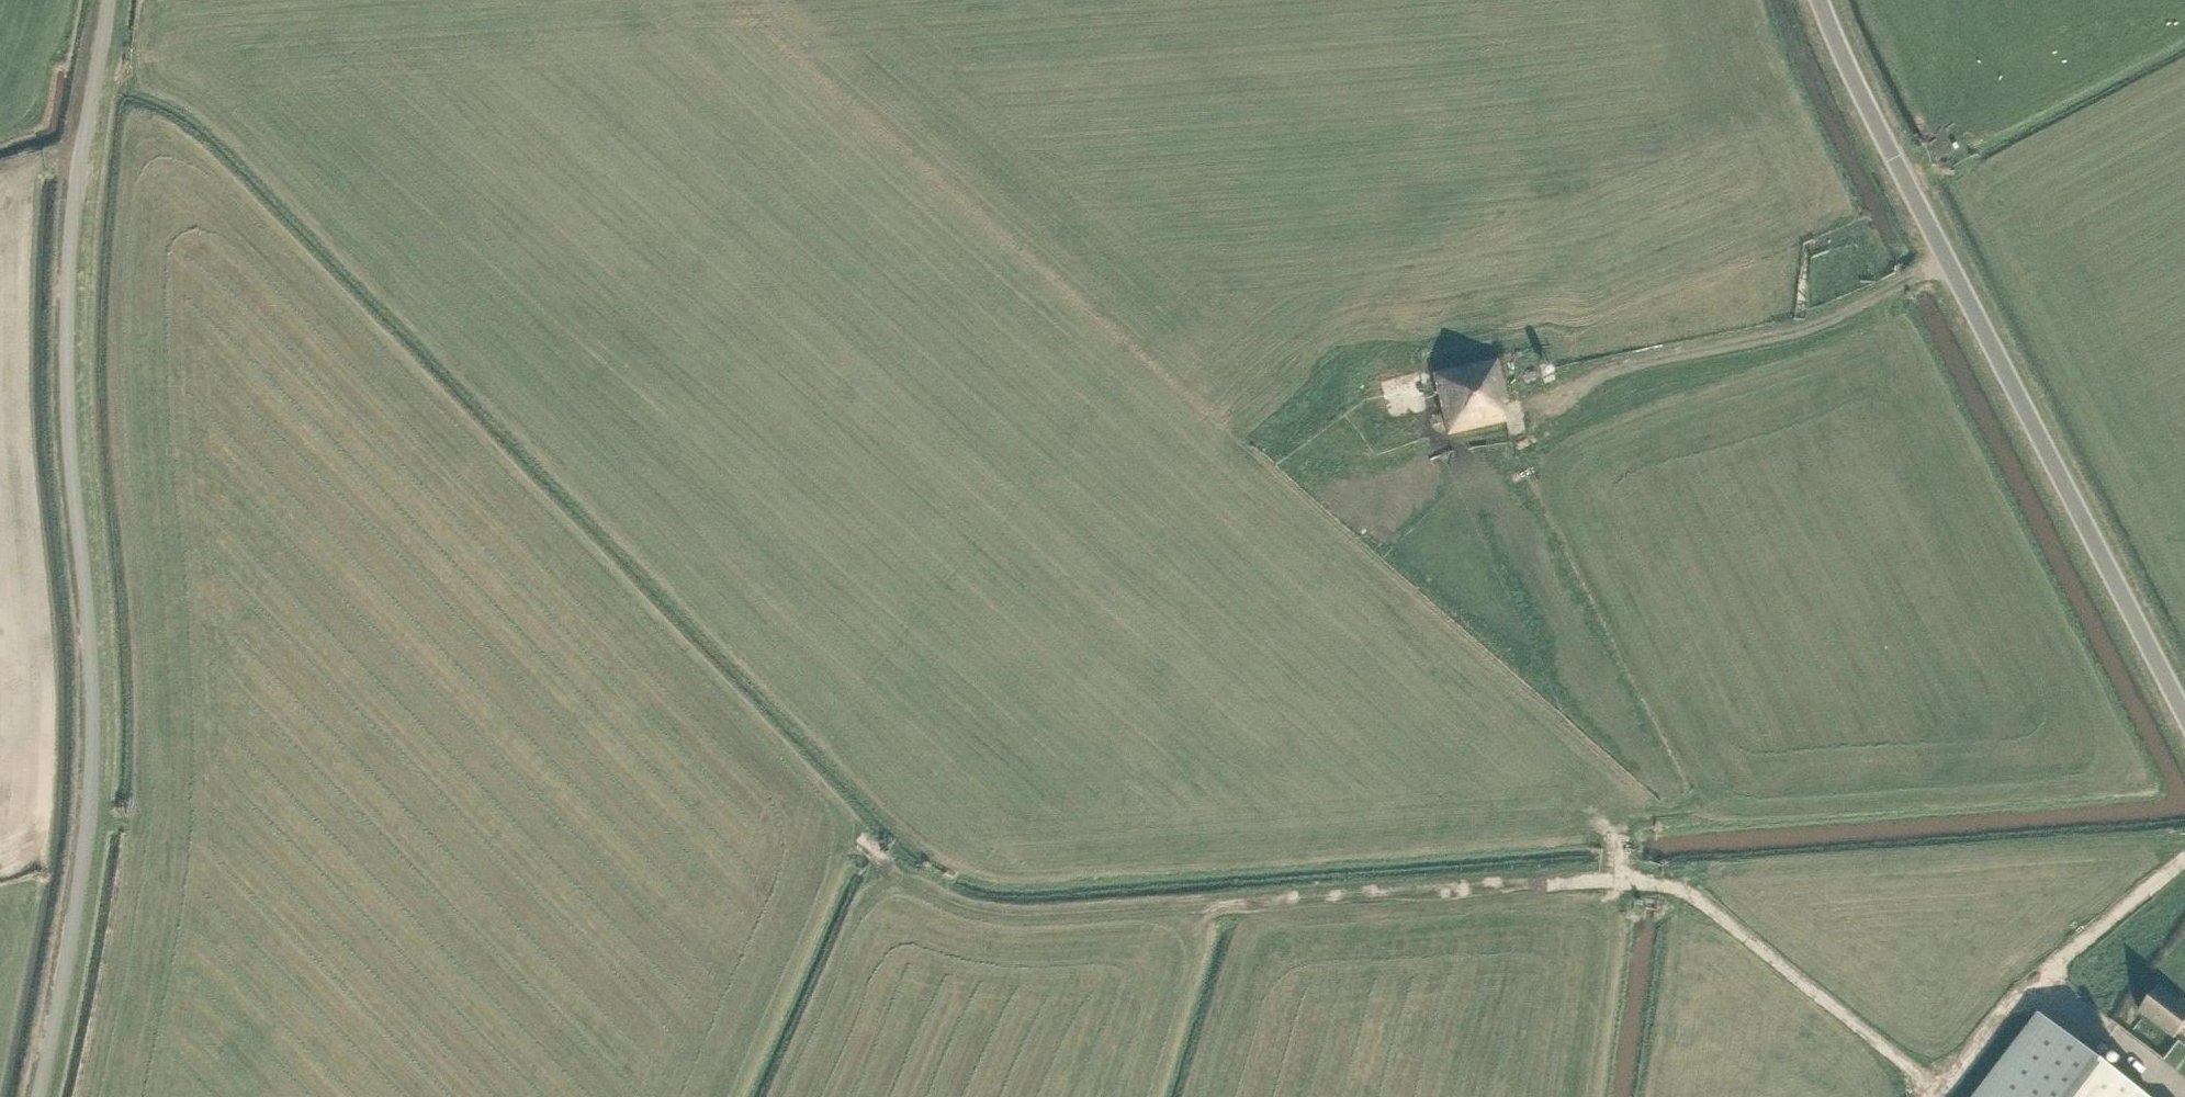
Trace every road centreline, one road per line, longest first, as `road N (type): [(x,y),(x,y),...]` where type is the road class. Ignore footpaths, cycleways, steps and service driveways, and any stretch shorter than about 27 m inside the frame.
road 1 (unclassified): [(39,1096),(81,884),(92,676),(62,340),(108,0)]
road 2 (tertiary): [(2184,707),(1855,82),(1826,0)]

